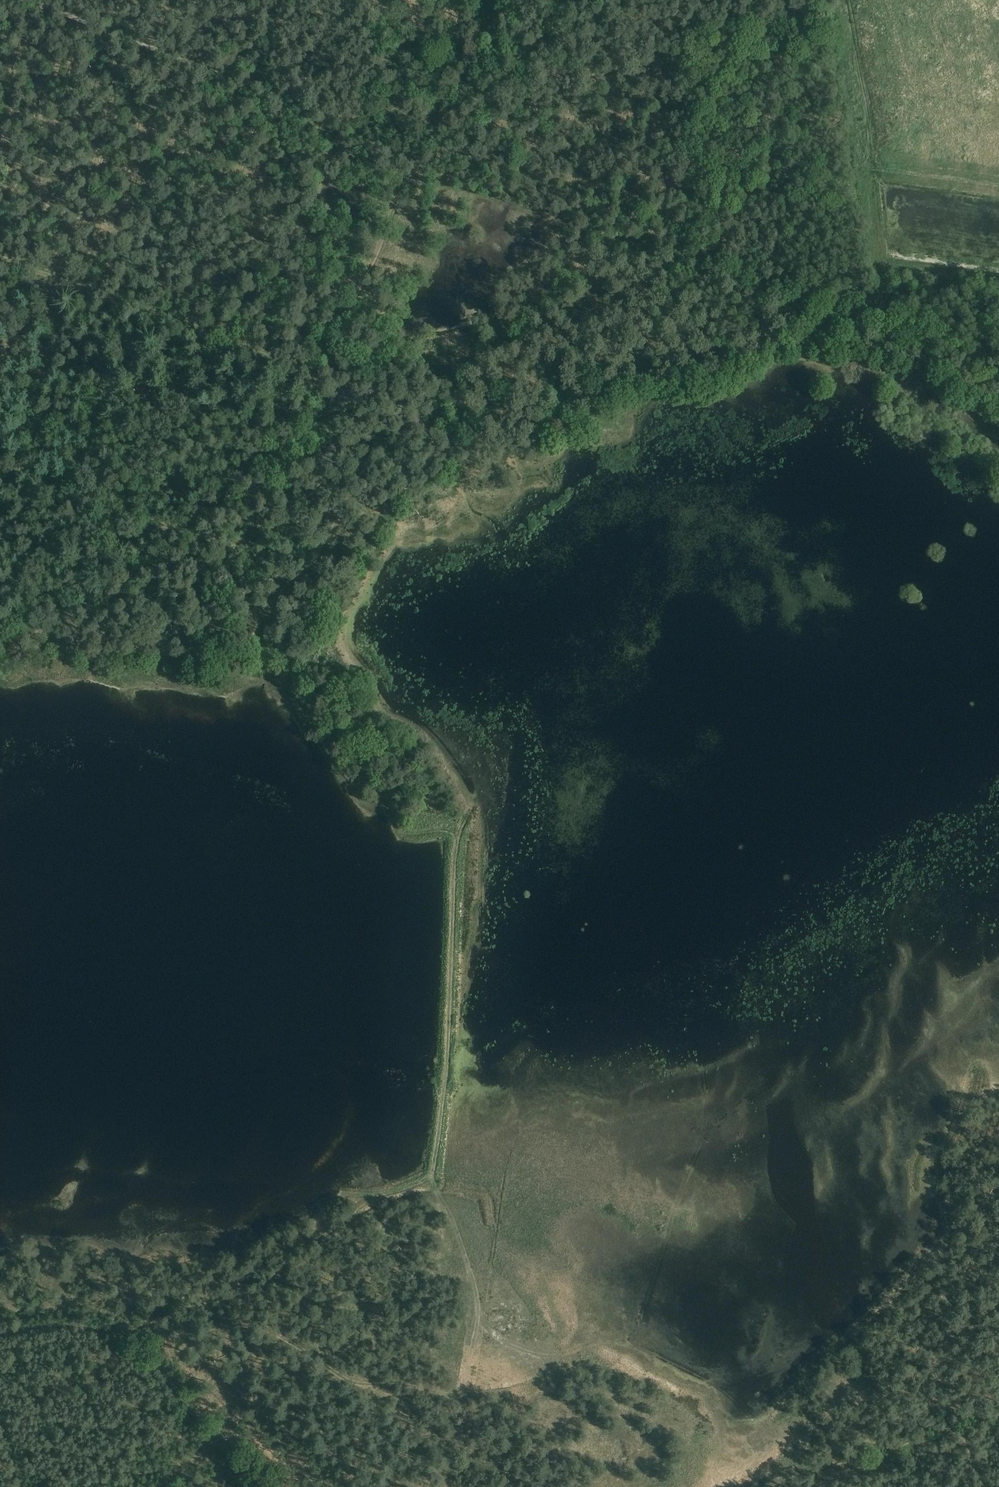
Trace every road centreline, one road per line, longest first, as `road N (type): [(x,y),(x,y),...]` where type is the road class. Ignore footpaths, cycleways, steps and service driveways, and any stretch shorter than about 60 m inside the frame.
road 1 (track): [(435,58),(412,54),(280,75),(219,73)]
road 2 (track): [(219,73),(25,0)]
road 3 (track): [(596,0),(577,20),(486,53),(435,58)]

